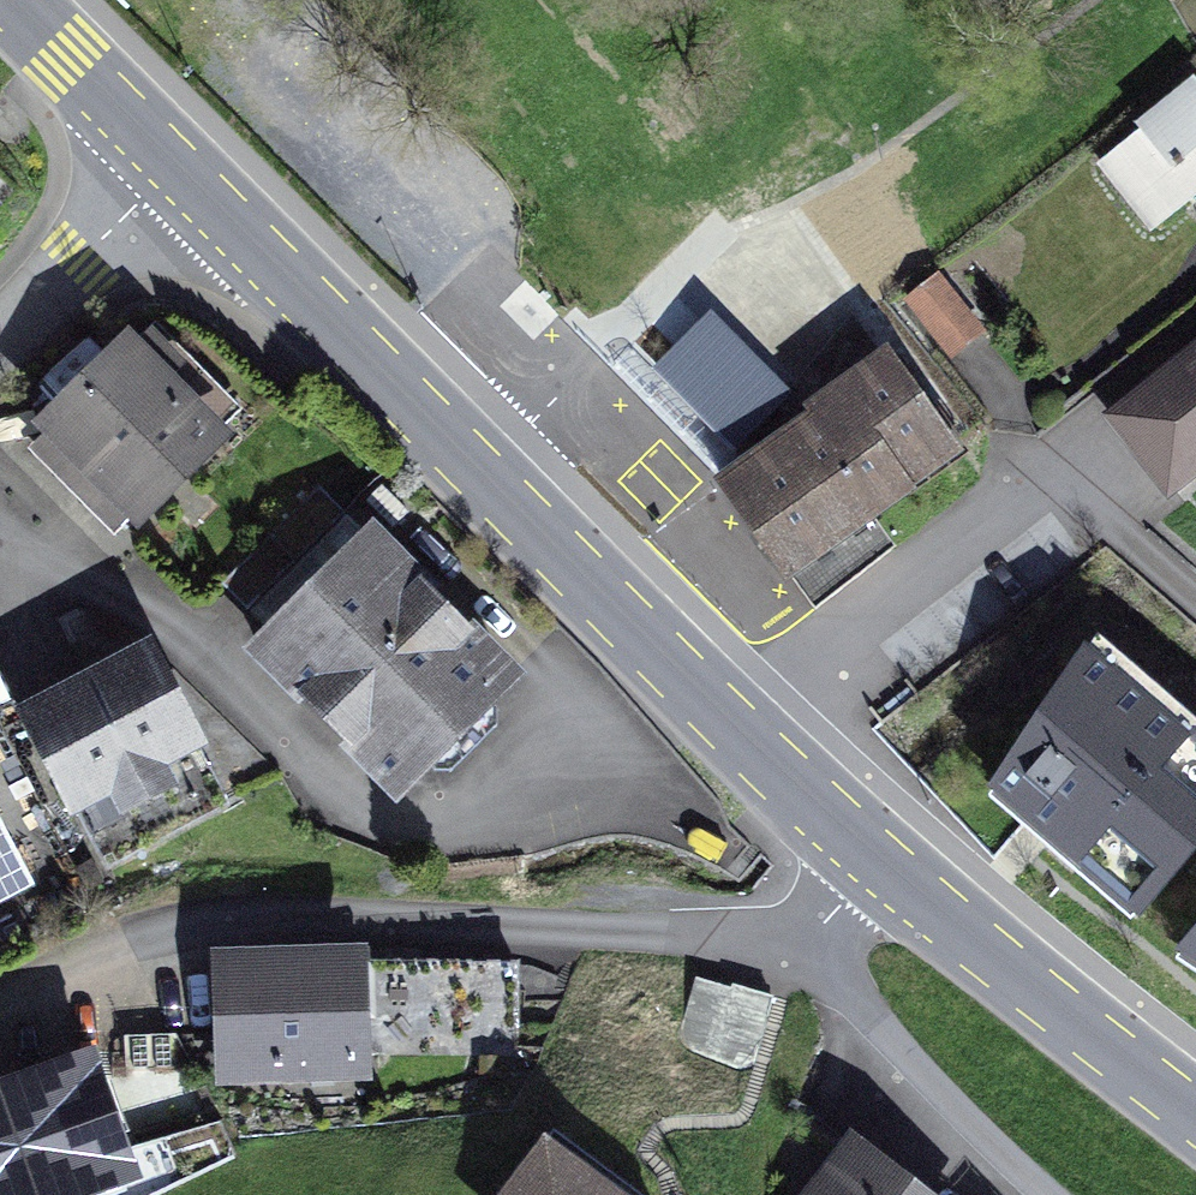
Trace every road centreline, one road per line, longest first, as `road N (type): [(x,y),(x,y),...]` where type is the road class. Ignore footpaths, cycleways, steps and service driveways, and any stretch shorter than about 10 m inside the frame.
road 1 (residential): [(809,940),(251,918),(117,947),(0,1000)]
road 2 (primary): [(176,165),(727,721)]
road 3 (residential): [(1195,600),(1072,490),(1037,483),(727,721)]
road 4 (primary): [(882,861),(1195,1116)]
road 5 (residential): [(809,940),(915,1065),(1047,1194)]
road 6 (residential): [(176,165),(0,340)]
road 7 (primary): [(9,0),(176,165)]
road 8 (primary): [(727,721),(882,861)]

